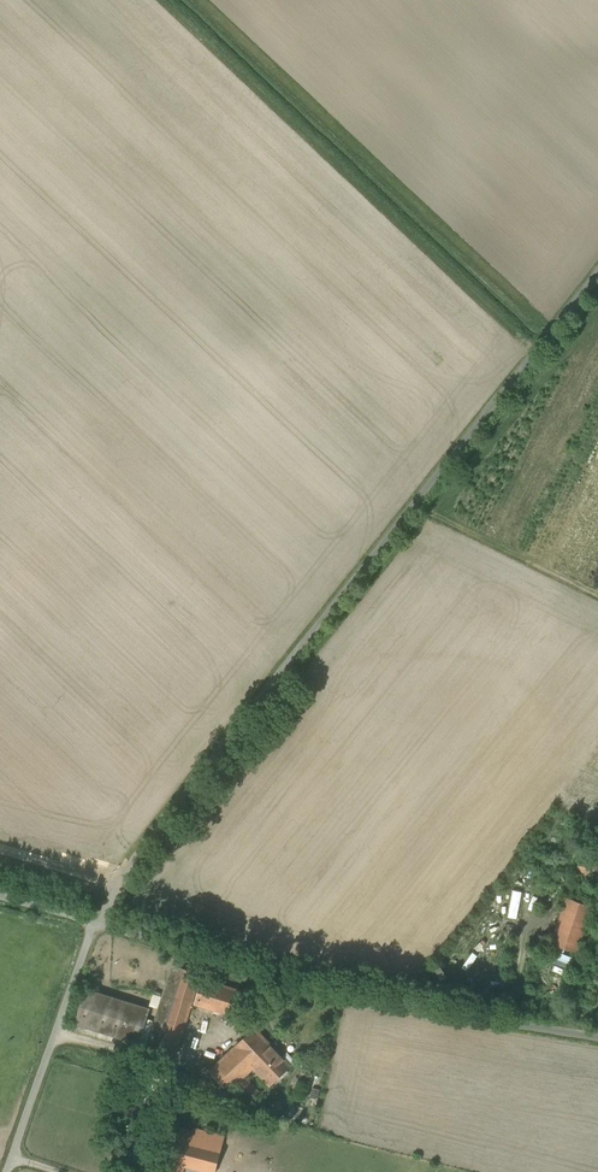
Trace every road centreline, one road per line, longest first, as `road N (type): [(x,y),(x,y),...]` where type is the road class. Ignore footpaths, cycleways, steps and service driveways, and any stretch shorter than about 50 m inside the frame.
road 1 (unclassified): [(597,270),(99,913)]
road 2 (unclassified): [(597,1029),(321,983),(99,913)]
road 3 (unclassified): [(99,913),(8,1171)]

